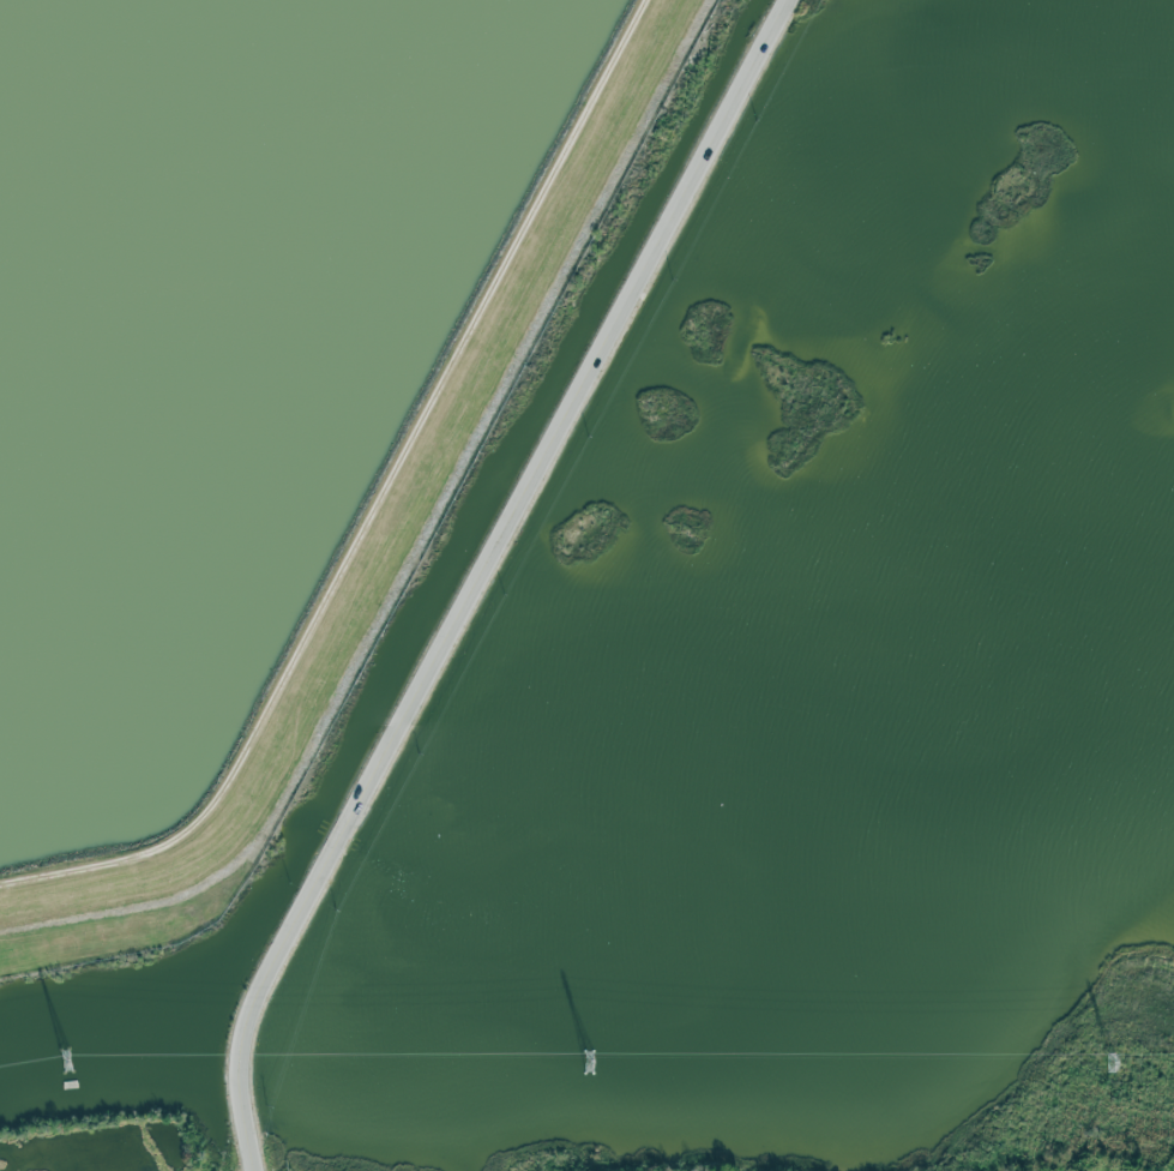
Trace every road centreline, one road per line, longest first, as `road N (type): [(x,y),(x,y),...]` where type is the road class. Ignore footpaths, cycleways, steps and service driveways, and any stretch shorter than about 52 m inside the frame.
road 1 (secondary): [(267,1170),(252,1080),(265,992),(792,0)]

